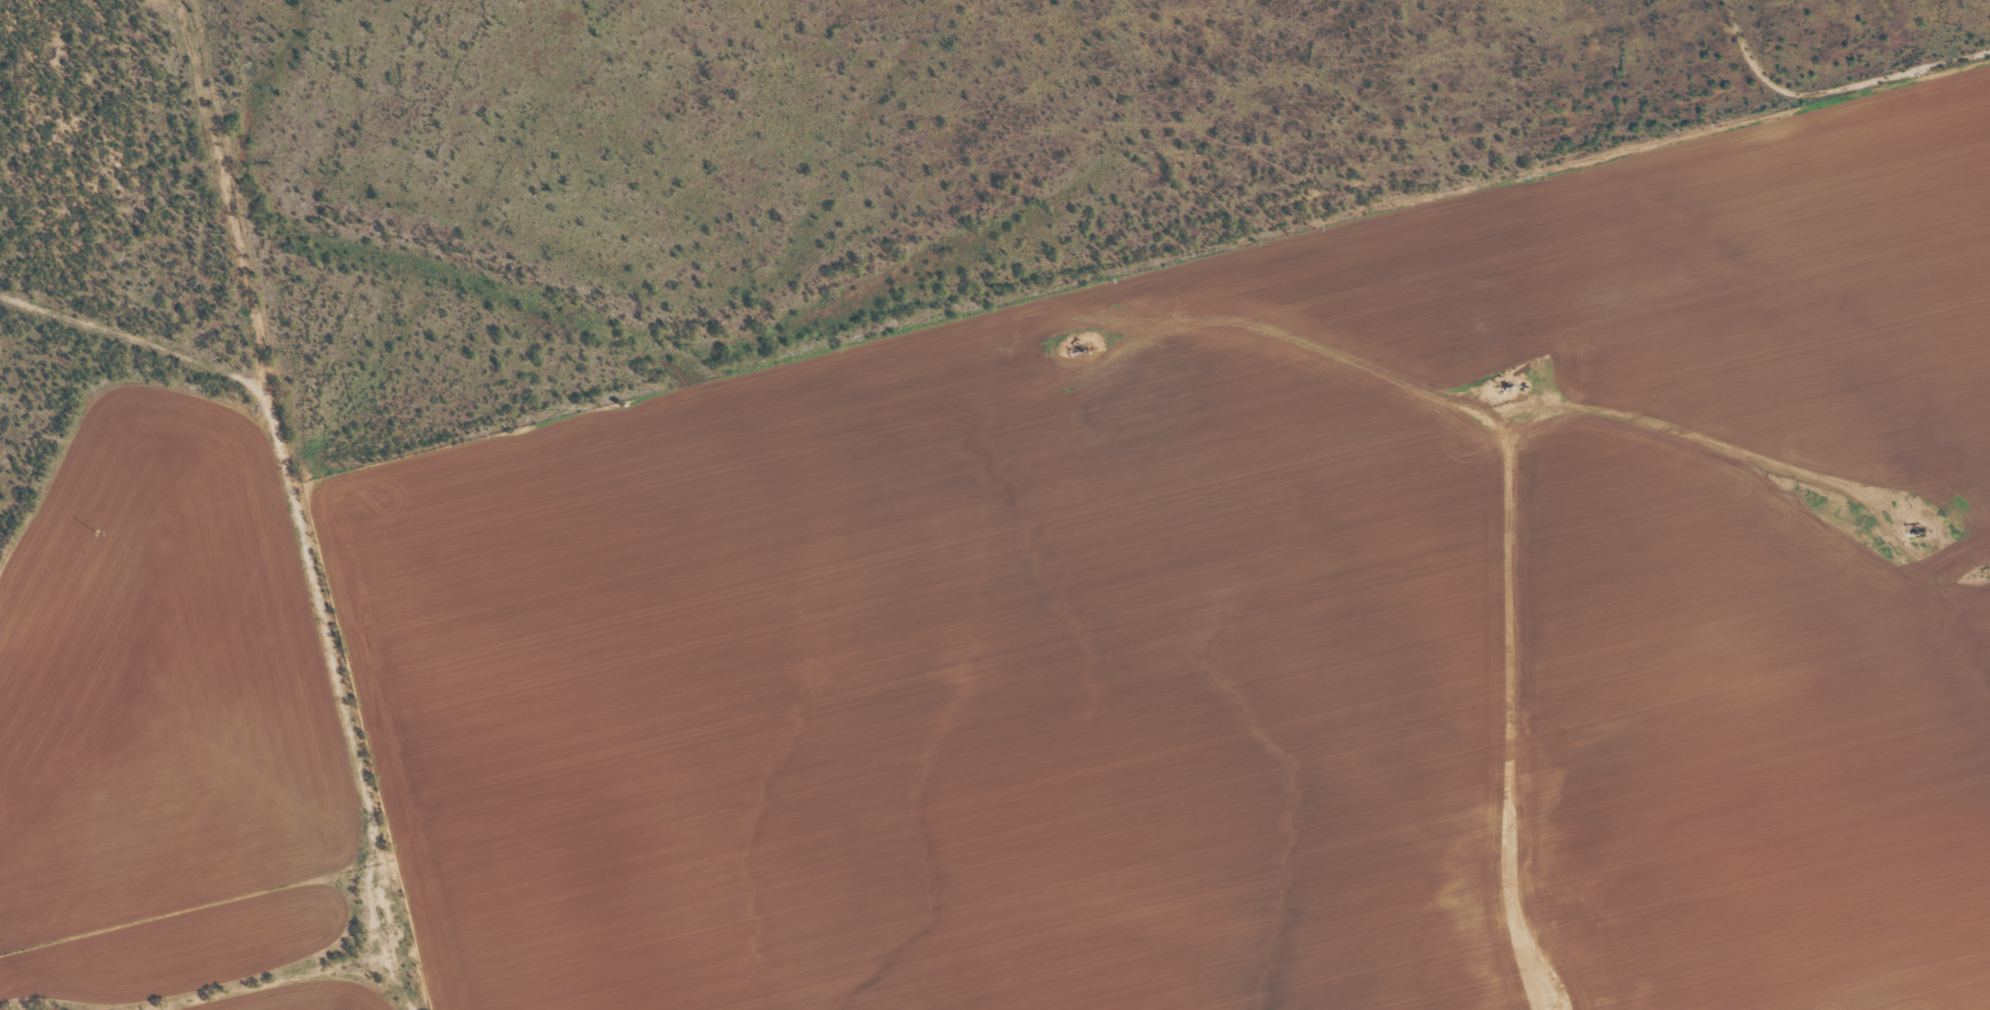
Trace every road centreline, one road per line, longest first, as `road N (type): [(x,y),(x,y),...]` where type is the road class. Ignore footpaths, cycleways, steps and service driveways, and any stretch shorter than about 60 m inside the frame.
road 1 (residential): [(1989,52),(1896,77),(1805,143),(1770,229),(1760,331),(1800,463),(1810,585),(1916,1009)]
road 2 (residential): [(445,1009),(306,388),(266,347),(0,280)]

